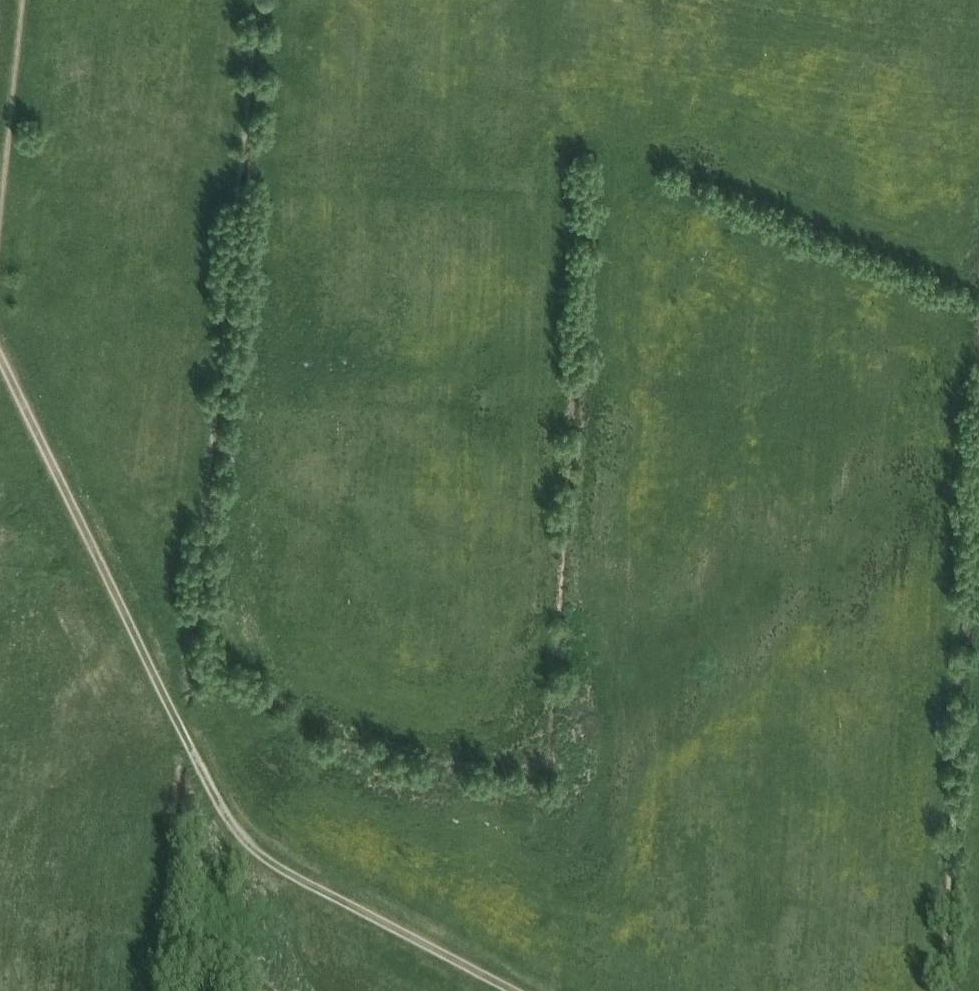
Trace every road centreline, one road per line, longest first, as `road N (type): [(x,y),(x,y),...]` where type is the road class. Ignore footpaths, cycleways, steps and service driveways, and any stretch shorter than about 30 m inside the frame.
road 1 (track): [(0,354),(239,837),(281,869),(510,990)]

